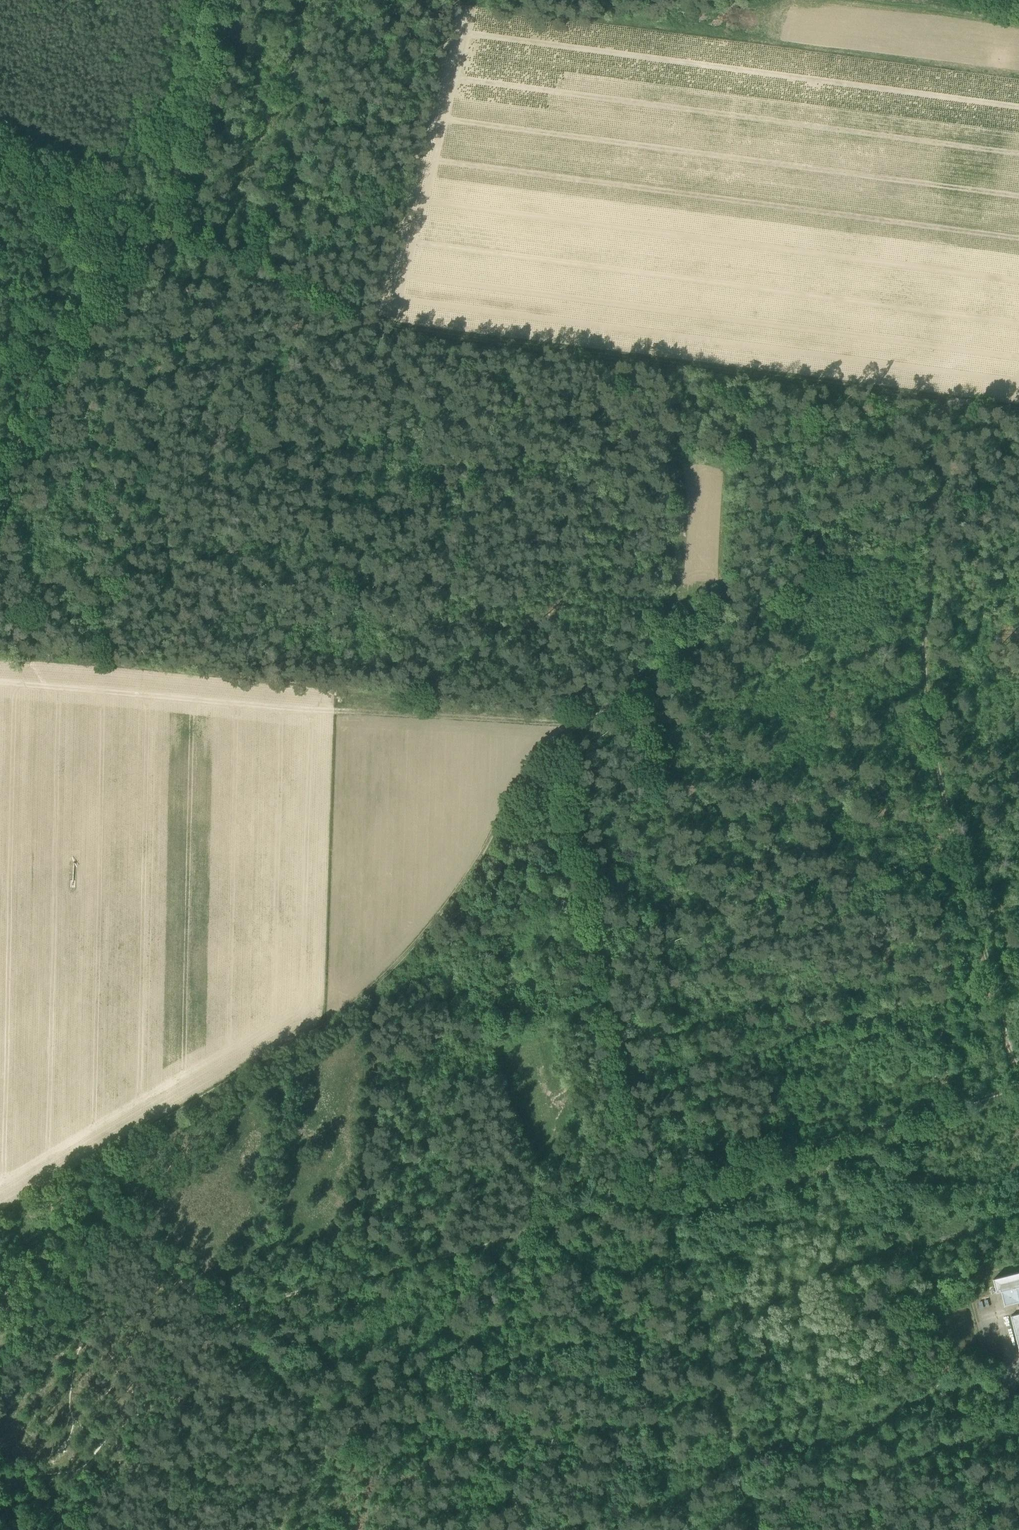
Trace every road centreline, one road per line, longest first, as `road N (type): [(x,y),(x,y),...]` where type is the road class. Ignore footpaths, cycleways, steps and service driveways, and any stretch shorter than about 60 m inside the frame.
road 1 (track): [(105,1220),(87,1164),(374,986),(446,903),(540,764),(584,725),(747,610),(916,529),(950,399)]
road 2 (track): [(105,1220),(213,1323),(1018,1086)]
road 3 (track): [(342,304),(440,348),(950,399)]
road 4 (track): [(916,529),(927,748),(1018,1065)]
road 5 (track): [(210,0),(160,217),(0,465)]
road 6 (track): [(0,156),(138,205),(342,304)]
road 7 (track): [(342,304),(394,125),(415,0)]
road 8 (track): [(451,1252),(523,1529)]
road 9 (track): [(488,1),(545,25),(741,0)]
road 10 (track): [(0,1366),(105,1220)]
road 11 (track): [(663,1191),(705,1317)]

